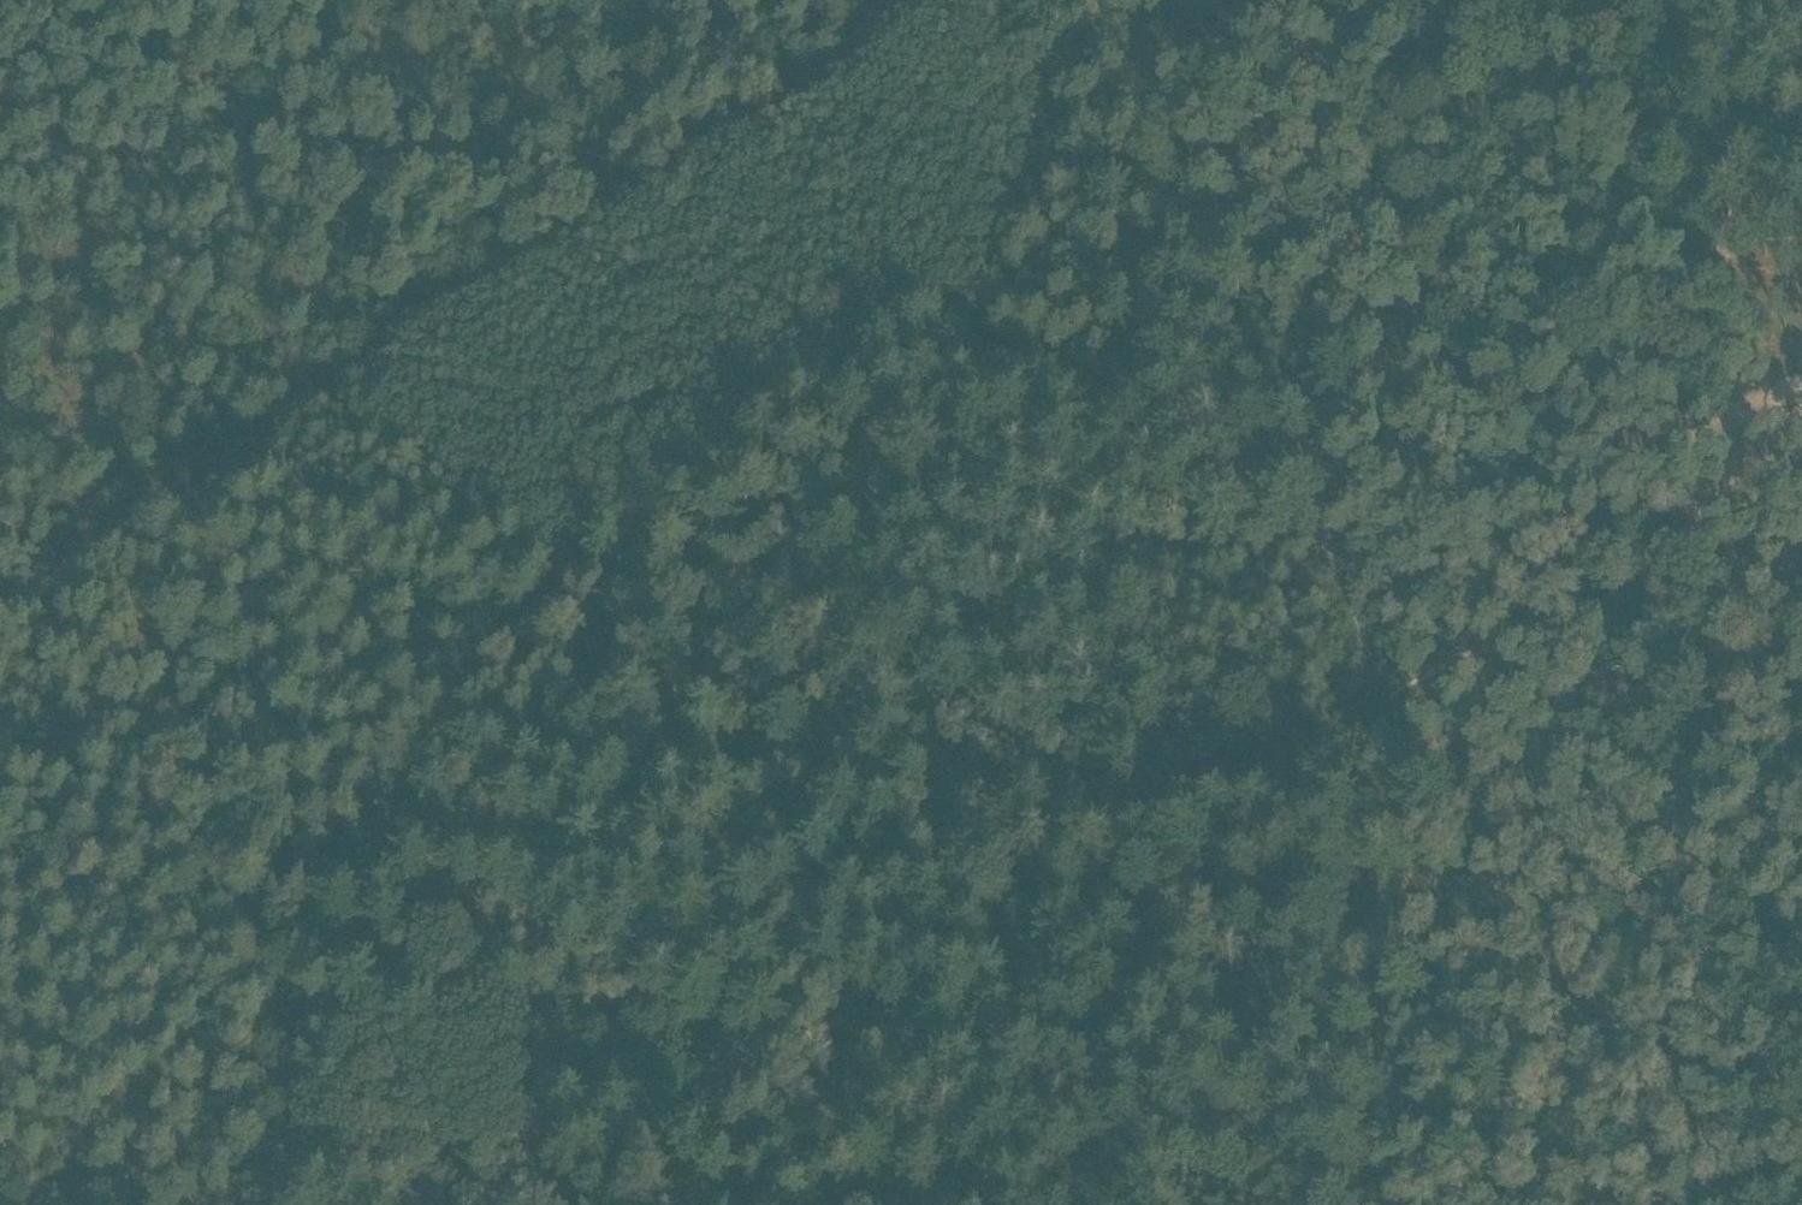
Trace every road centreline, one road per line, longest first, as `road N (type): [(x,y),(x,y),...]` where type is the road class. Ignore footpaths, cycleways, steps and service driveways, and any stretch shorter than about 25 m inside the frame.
road 1 (track): [(0,1181),(284,1011),(283,1204)]

